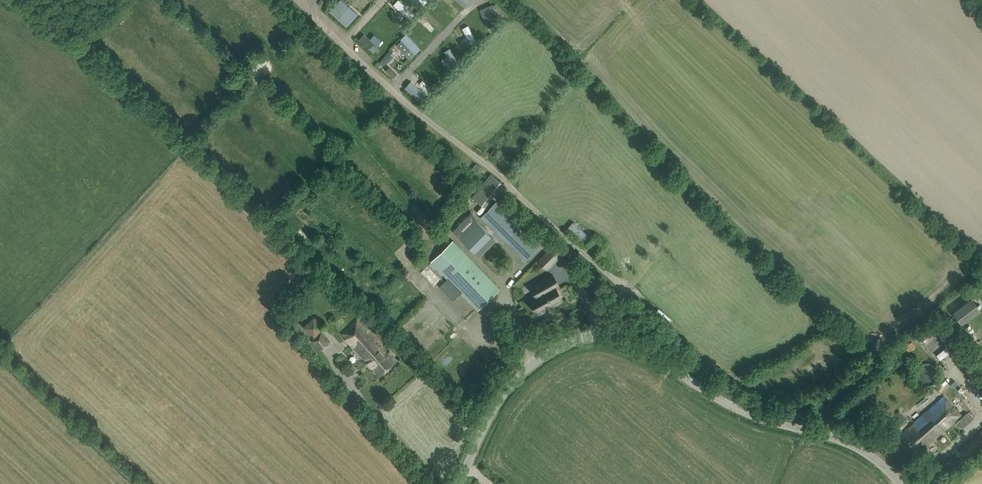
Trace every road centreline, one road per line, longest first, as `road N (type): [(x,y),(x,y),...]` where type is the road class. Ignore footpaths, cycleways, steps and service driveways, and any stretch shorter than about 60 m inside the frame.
road 1 (unclassified): [(458,483),(515,379),(553,349),(597,336),(635,346),(741,411),(848,443),(901,483)]

